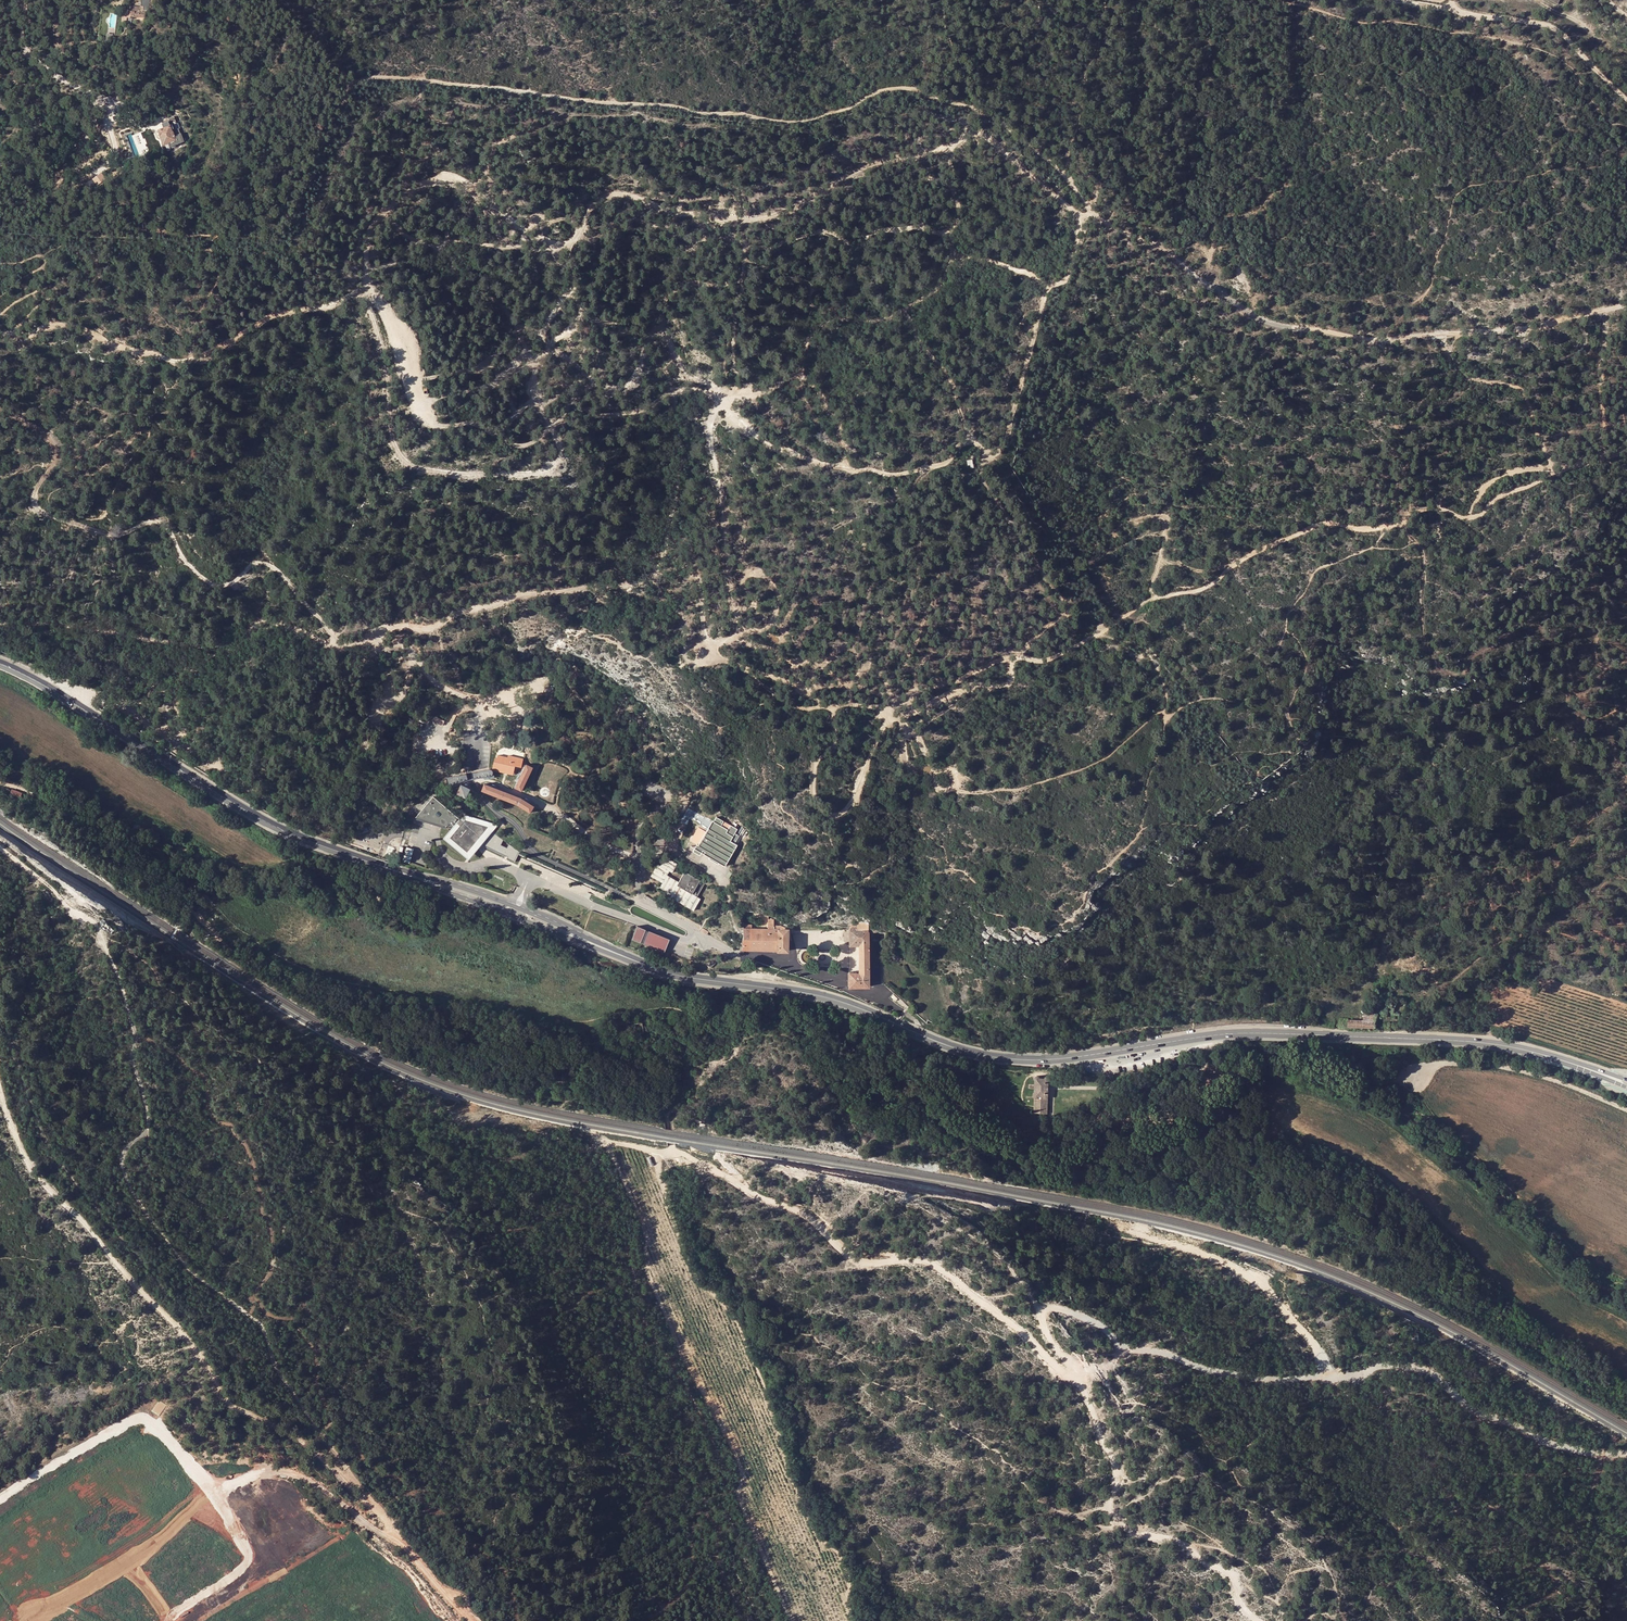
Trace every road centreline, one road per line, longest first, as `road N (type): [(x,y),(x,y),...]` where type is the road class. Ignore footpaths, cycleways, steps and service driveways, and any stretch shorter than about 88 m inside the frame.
road 1 (track): [(477,736),(475,702),(437,684),(404,646),(377,640),(380,630),(431,627),(529,595),(653,580),(667,557),(685,560),(703,585),(708,646),(736,635),(708,428),(718,396),(712,382),(684,366),(667,337),(651,335),(622,390),(600,385),(549,348),(536,363),(537,403),(559,451),(550,463),(535,473),(410,465),(391,443),(383,351),(365,287),(366,230),(431,181),(458,180),(547,241),(572,237),(587,207),(611,192),(675,213),(762,219),(854,172),(975,130),(1078,216),(1091,209)]
road 2 (track): [(210,238),(277,235),(358,81),(421,78),(783,119),(909,88),(1007,125),(1063,171),(1100,217),(1285,325),(1388,339),(1509,331),(1626,302)]
road 3 (track): [(1257,1620),(1234,1577),(1180,1541),(1117,1517),(1110,1502),(1118,1471),(1078,1375),(1047,1336),(1044,1308),(1091,1322),(1128,1349),(1203,1368),(1301,1375),(1369,1370),(1386,1361),(1433,1363),(1453,1391),(1528,1432),(1577,1452),(1626,1455)]
road 4 (secondary): [(1578,1066),(1483,1043),(1281,1034),(1003,1059),(821,996),(662,971)]
road 5 (track): [(1138,832),(1166,699),(1141,645),(1095,636),(1045,659),(1012,657),(1004,684),(892,707),(848,807),(833,816),(817,802),(811,779),(835,738),(826,707),(787,704),(708,646)]
road 6 (track): [(394,1541),(275,1366),(264,1329),(190,1269),(135,1196),(119,1157),(148,1122),(117,965),(91,916),(65,903),(0,846)]
road 7 (track): [(134,1035),(198,1073),(213,1116),(248,1144),(275,1252),(257,1290),(261,1303),(296,1318),(327,1403),(348,1421),(364,1457),(451,1517),(494,1562)]
road 8 (track): [(607,1079),(476,1065),(338,1015),(216,937),(143,861),(47,800),(0,783)]
road 9 (track): [(718,396),(771,443),(845,466),(898,470),(962,448),(1002,444),(1042,290),(956,238),(946,145)]
road 10 (track): [(1076,1372),(1059,1368),(933,1264),(855,1261),(807,1217),(673,1150)]
road 11 (secondary): [(311,843),(0,664)]
road 12 (track): [(394,1541),(282,1470),(258,1463),(239,1473),(232,1489),(241,1530),(316,1620)]
road 13 (track): [(1163,712),(1078,769),(1014,789),(940,791),(892,707)]
road 14 (track): [(0,335),(60,322),(170,361),(195,356),(217,266),(210,238)]
road 15 (track): [(1095,636),(1153,600),(1205,587),(1301,530),(1332,523),(1387,529)]
road 16 (track): [(333,637),(273,567),(249,566),(215,585),(185,564),(165,525),(150,520),(108,534)]
road 17 (track): [(1399,0),(1548,25),(1626,99)]
road 18 (track): [(1387,529),(1413,513),(1481,509),(1523,485),(1626,450)]
road 19 (secondary): [(311,843),(512,916)]
road 20 (secondary): [(511,906),(311,843)]
road 21 (track): [(0,411),(51,436),(51,466),(33,504),(108,534)]
road 22 (track): [(1424,335),(1472,375),(1520,392),(1556,473)]
road 23 (track): [(718,396),(731,370),(743,258),(735,232),(712,217)]
road 24 (track): [(1626,1003),(1543,981),(1533,989),(1498,989),(1490,1044)]
road 25 (track): [(195,356),(264,318),(365,287)]
road 26 (track): [(732,663),(810,691),(826,707),(892,707)]
road 27 (track): [(1052,1087),(1217,1087)]
road 28 (secondary): [(521,920),(662,971)]
road 29 (secondary): [(662,971),(525,911)]
road 30 (track): [(892,707),(1012,657)]

